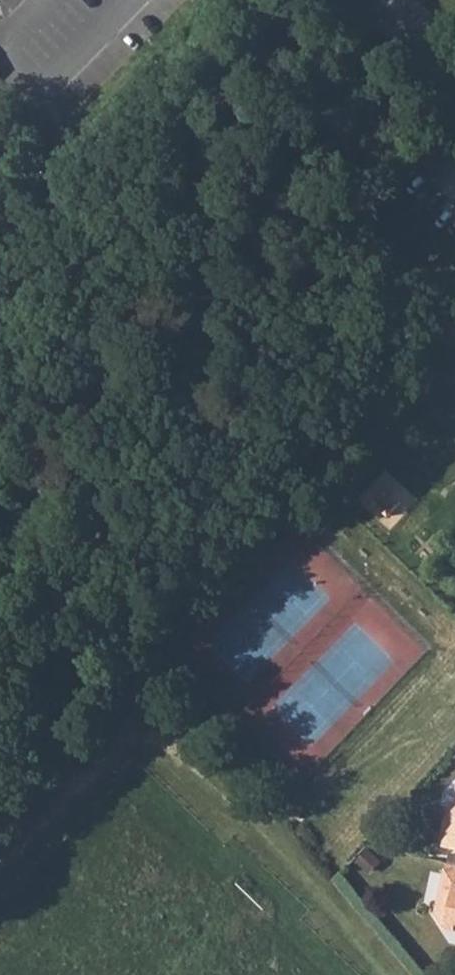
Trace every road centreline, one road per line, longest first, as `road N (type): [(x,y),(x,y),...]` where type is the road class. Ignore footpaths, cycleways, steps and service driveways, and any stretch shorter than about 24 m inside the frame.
road 1 (residential): [(454,88),(367,0)]

